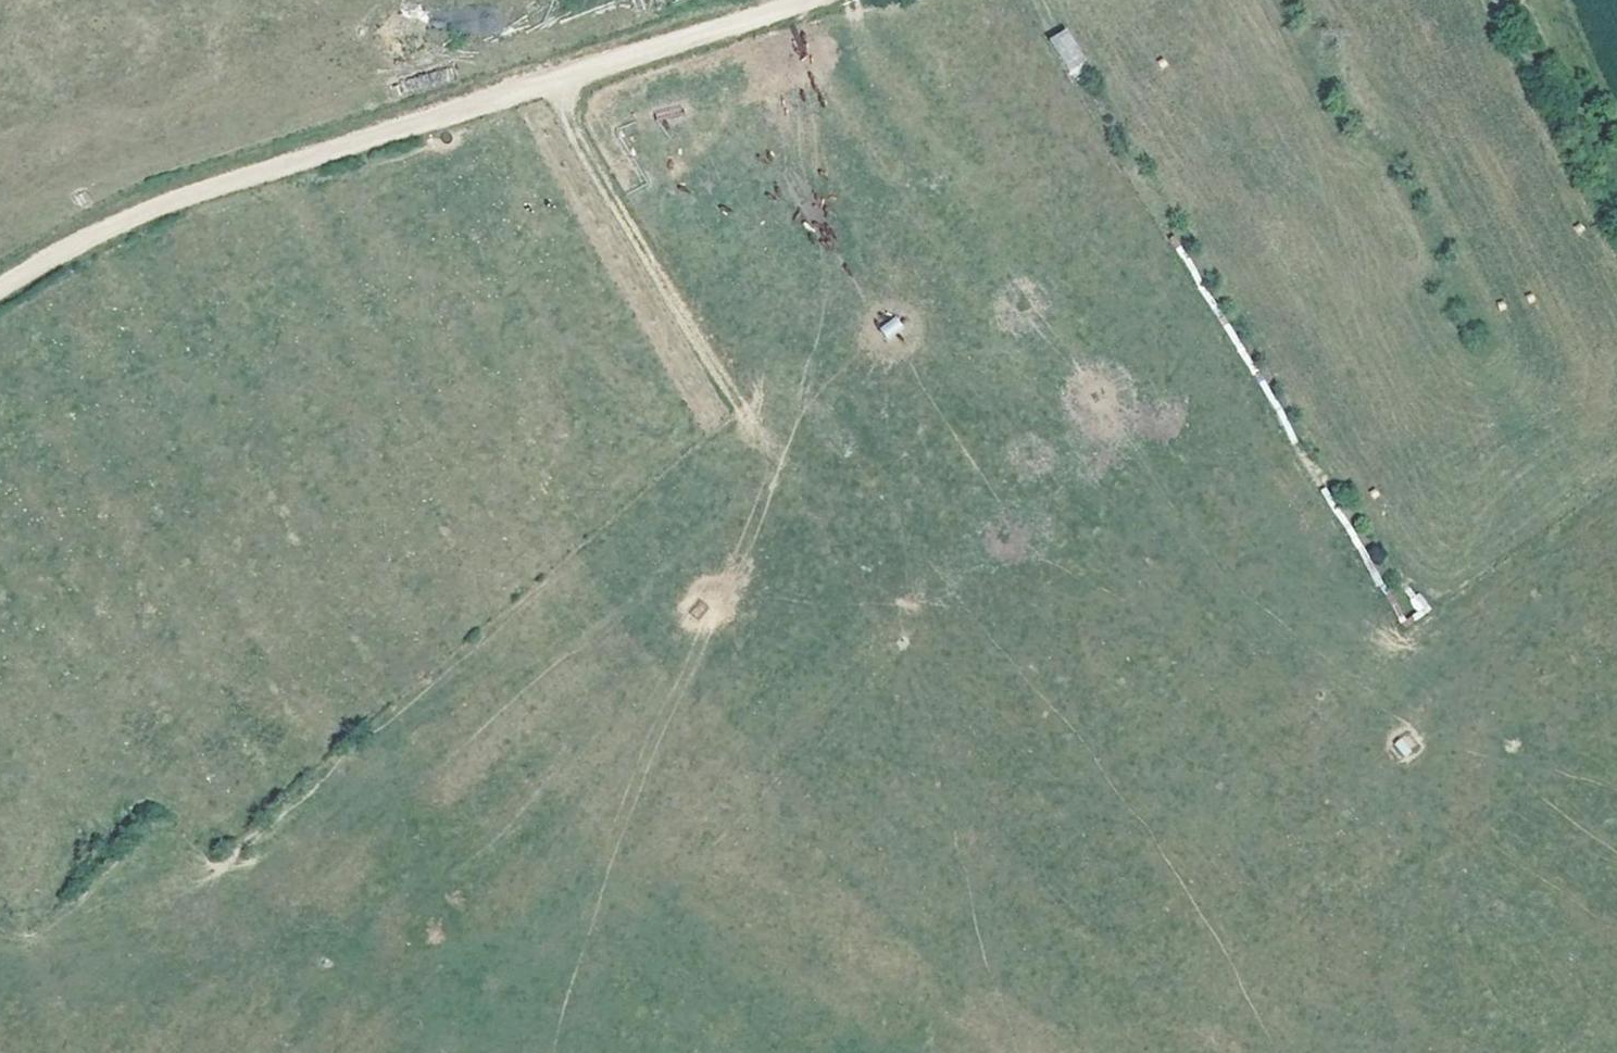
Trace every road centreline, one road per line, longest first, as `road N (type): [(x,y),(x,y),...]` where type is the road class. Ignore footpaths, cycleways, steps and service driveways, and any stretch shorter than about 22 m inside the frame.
road 1 (track): [(812,0),(172,197),(0,283)]
road 2 (track): [(542,86),(741,411)]

